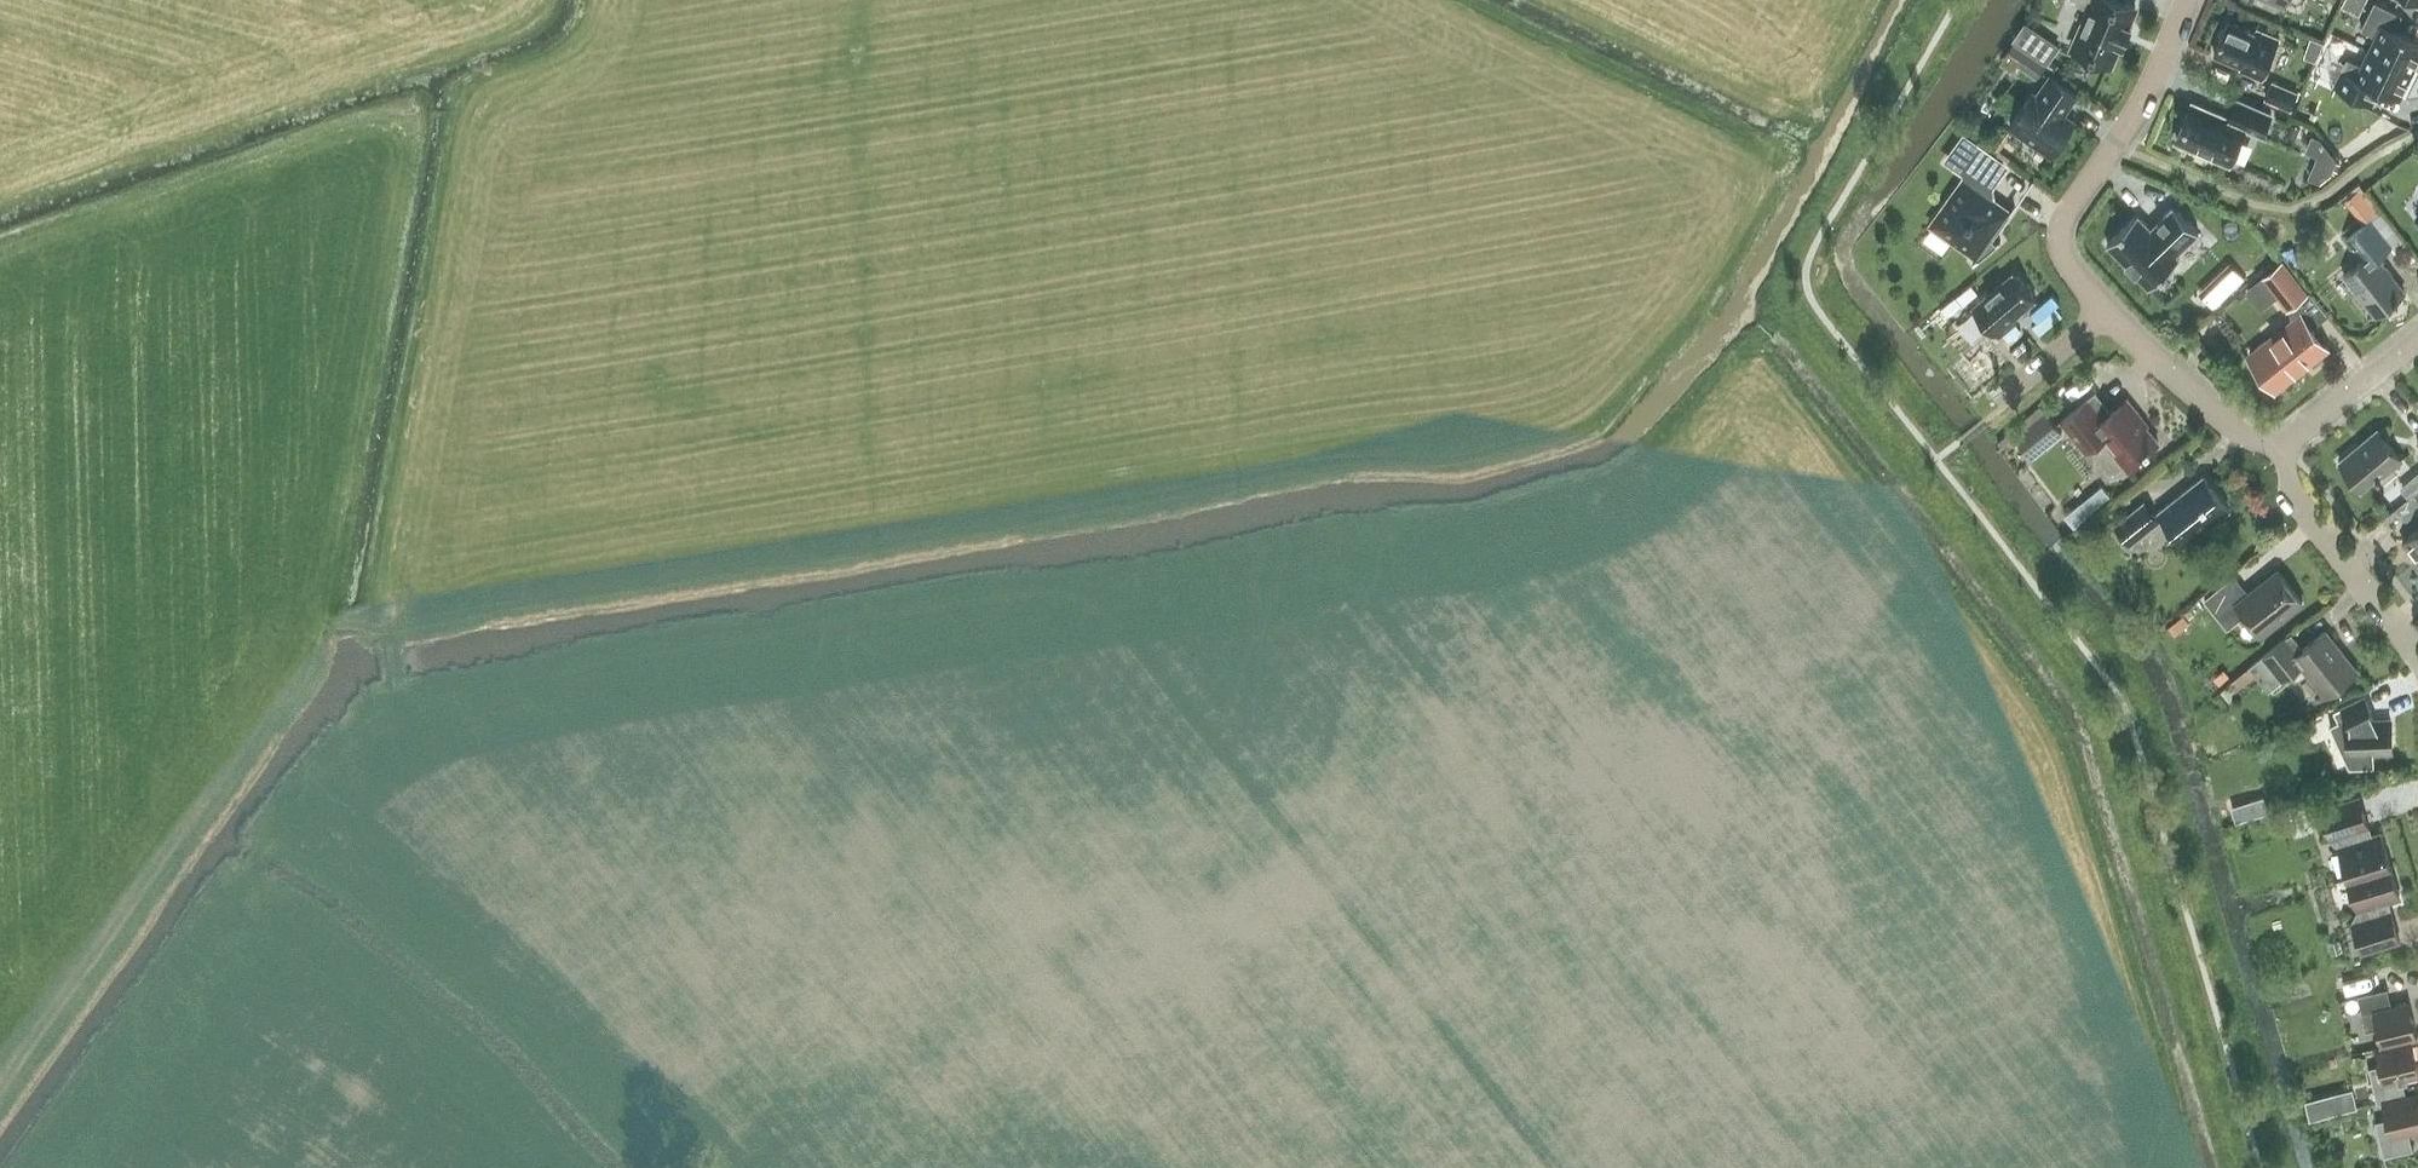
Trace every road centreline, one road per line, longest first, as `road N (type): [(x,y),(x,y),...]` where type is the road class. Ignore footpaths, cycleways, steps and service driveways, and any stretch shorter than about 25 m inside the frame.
road 1 (unclassified): [(2109,314),(2067,261),(2062,235),(2146,99),(2188,0)]
road 2 (unclassified): [(2417,654),(2297,507),(2276,451)]
road 3 (unclassified): [(2276,451),(2228,425),(2109,314)]
road 4 (residential): [(2276,451),(2417,339)]
road 5 (residential): [(2006,399),(2109,314)]

